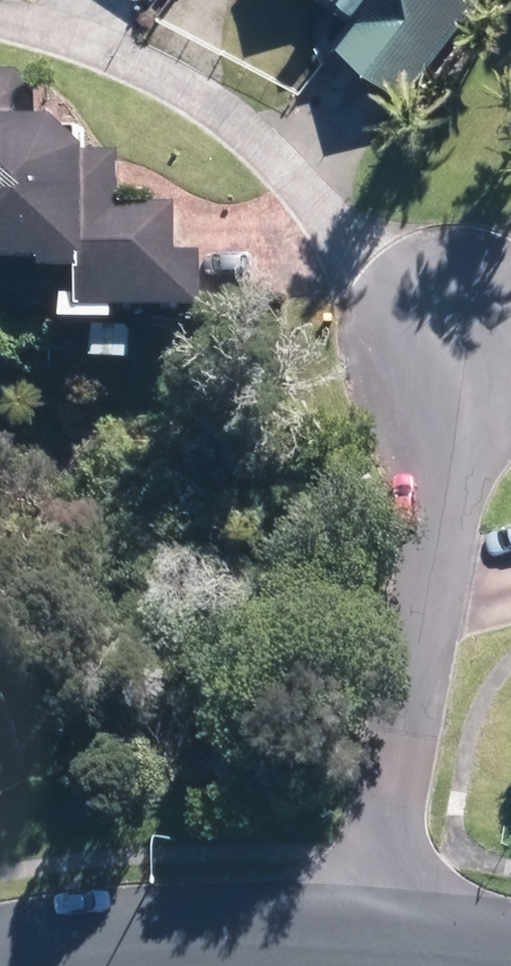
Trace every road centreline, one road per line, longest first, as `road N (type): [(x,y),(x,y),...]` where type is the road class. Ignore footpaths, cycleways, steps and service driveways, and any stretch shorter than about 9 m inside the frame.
road 1 (residential): [(459,335),(369,961)]
road 2 (residential): [(459,335),(264,128),(133,57),(0,14)]
road 3 (residential): [(0,942),(369,961)]

